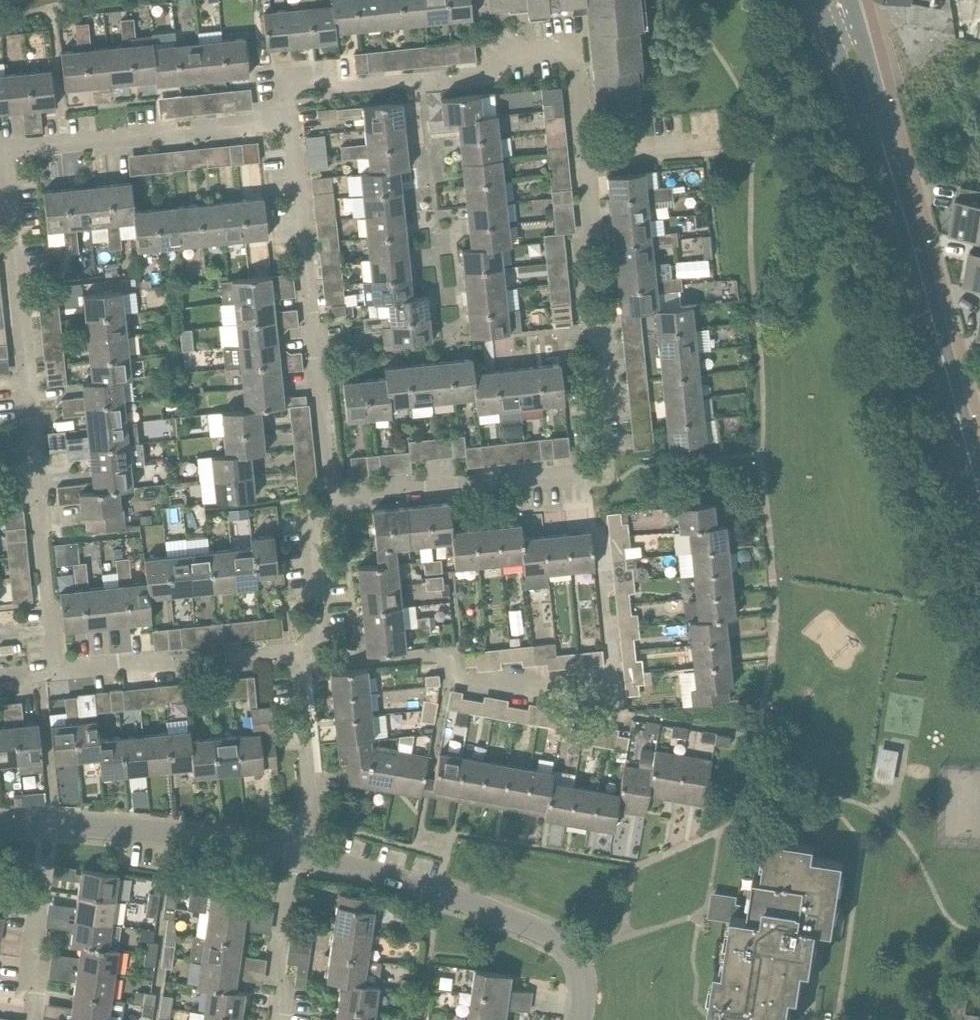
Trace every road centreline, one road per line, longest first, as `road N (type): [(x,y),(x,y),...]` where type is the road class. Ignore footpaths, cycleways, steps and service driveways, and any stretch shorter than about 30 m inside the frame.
road 1 (residential): [(280,113),(32,144),(10,166),(4,202),(55,655),(63,673),(308,654)]
road 2 (residential): [(328,495),(594,472),(606,452),(575,59),(560,49),(523,52),(485,77),(427,85),(311,85),(280,113)]
road 3 (residential): [(328,495),(280,113)]
road 4 (residential): [(580,1019),(582,971),(564,943),(546,932),(439,893),(295,855)]
road 5 (secondary): [(979,493),(883,149)]
road 6 (residential): [(616,704),(460,675),(450,656),(308,654)]
road 7 (residential): [(295,855),(38,820)]
road 8 (residential): [(295,855),(308,654)]
road 9 (residential): [(38,820),(23,1019)]
road 10 (residential): [(281,1019),(295,855)]
road 11 (secondary): [(817,0),(883,149)]
road 12 (residential): [(308,654),(328,495)]
road 13 (secondary): [(883,149),(848,0)]

